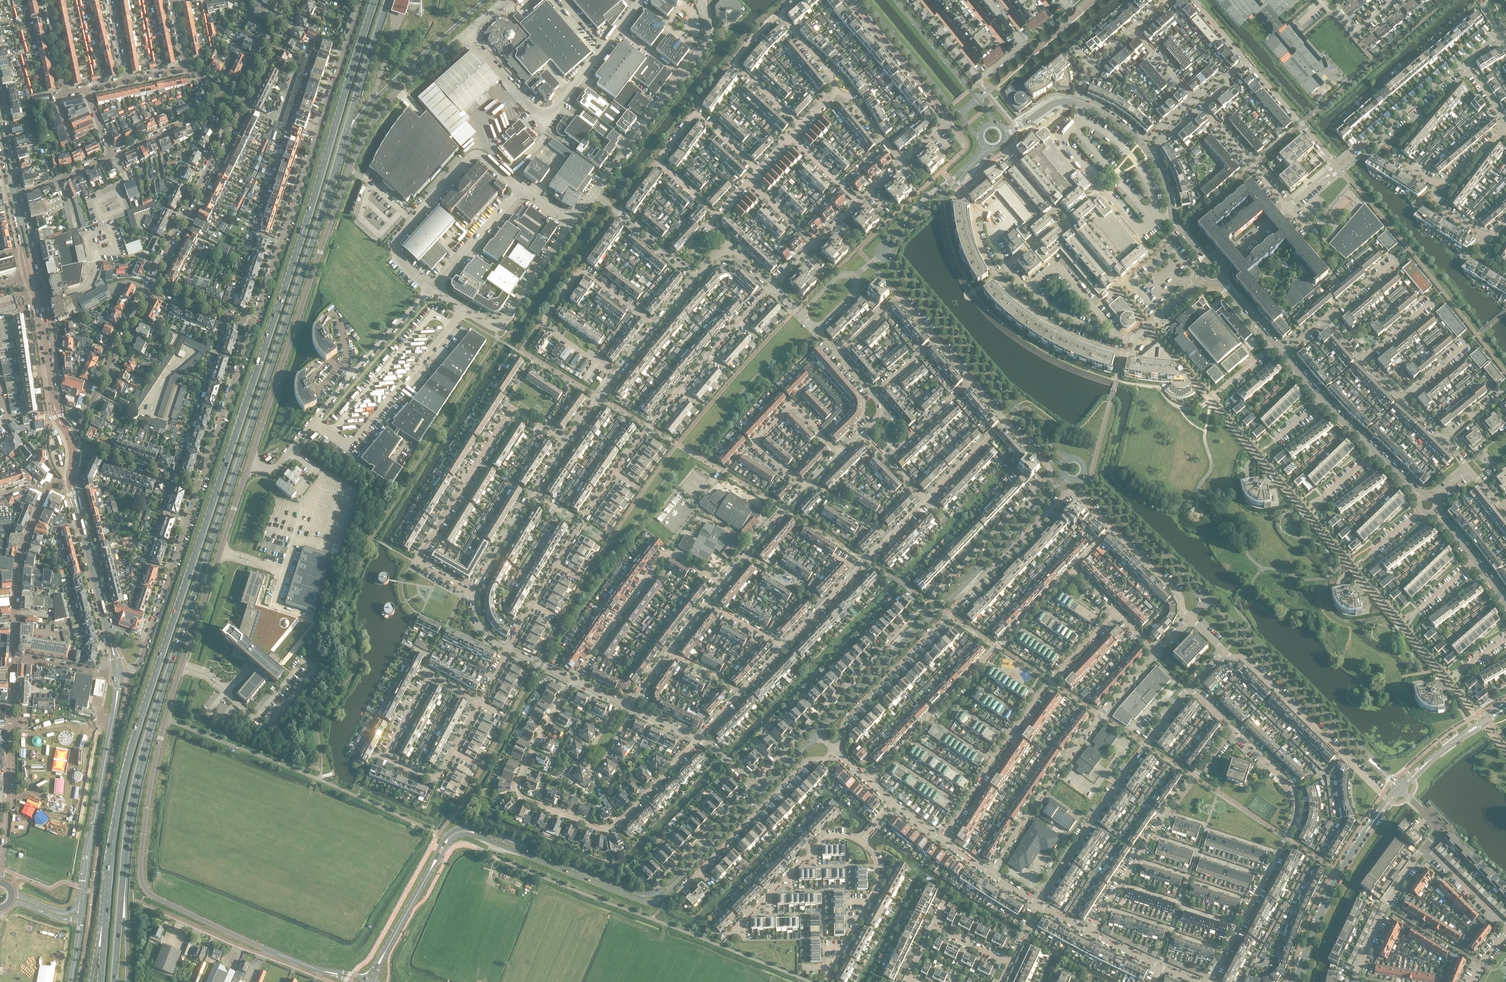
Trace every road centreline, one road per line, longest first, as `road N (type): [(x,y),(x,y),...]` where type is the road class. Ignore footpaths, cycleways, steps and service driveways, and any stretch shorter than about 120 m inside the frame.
road 1 (primary): [(374,0),(135,735),(104,926)]
road 2 (primary): [(123,872),(148,737),(344,137)]
road 3 (tertiary): [(363,981),(265,949),(161,901),(141,876),(167,720),(249,468)]
road 4 (tertiary): [(249,468),(357,149),(394,93),(466,32)]
road 5 (residential): [(508,649),(579,524),(645,430),(772,288)]
road 6 (residential): [(1112,530),(1076,492),(1065,493),(845,722),(833,751)]
road 7 (residential): [(1026,501),(760,778)]
road 8 (residential): [(698,739),(609,828),(523,799),(517,784),(525,765),(572,681)]
road 9 (residential): [(361,0),(252,325)]
road 10 (secondary): [(430,871),(453,838),(469,833),(655,901),(710,849)]
road 11 (secondary): [(706,846),(664,888),(645,895),(466,828),(444,839),(430,871)]
road 12 (secondary): [(1032,507),(815,733)]
road 13 (secondary): [(819,737),(1036,511)]
road 14 (residential): [(475,594),(422,565),(421,554),(507,415),(564,446)]
road 15 (residential): [(1210,981),(1298,811),(1293,790),(1230,732)]
road 16 (residential): [(867,781),(1069,572)]
road 17 (residential): [(941,840),(1050,681),(1113,614)]
road 18 (secondary): [(881,256),(1062,464)]
road 19 (unclassified): [(466,32),(545,122),(639,0)]
road 20 (residential): [(991,875),(1066,759),(1153,656)]
road 21 (secondary): [(1068,458),(893,251)]
road 22 (unclassified): [(249,468),(261,473),(280,462),(428,290)]
road 23 (residential): [(1036,904),(1090,819),(1189,692)]
road 24 (tertiary): [(1205,604),(1389,779)]
road 25 (tertiary): [(1389,779),(1211,598)]
road 26 (residential): [(986,213),(973,216),(981,244),(995,276),(1021,303),(1106,348),(1131,354),(1135,339)]
road 27 (residential): [(1092,931),(1230,732)]
road 28 (secondary): [(82,908),(118,673)]
road 29 (residential): [(479,703),(439,779),(385,756),(432,678)]
road 30 (unclassified): [(428,290),(398,257),(400,236),(470,158),(487,157),(522,190)]
road 31 (unclassified): [(596,193),(700,54),(709,36),(702,0)]
road 32 (residential): [(572,681),(661,556),(671,554),(721,584)]
road 33 (residential): [(903,163),(950,120),(848,0)]
road 34 (residential): [(1294,981),(1341,871),(1399,789)]
road 35 (residential): [(833,751),(807,760),(676,895)]
road 36 (residential): [(13,672),(0,878)]
road 37 (unclassified): [(428,290),(496,327),(572,227)]
road 38 (primary): [(344,137),(371,102),(485,0)]
road 39 (residential): [(151,287),(234,117)]
road 40 (residential): [(806,488),(756,445),(794,404),(839,453)]
road 41 (residential): [(725,939),(818,843),(830,836),(862,841)]
road 42 (tertiary): [(1075,480),(1205,604)]
road 43 (tertiary): [(1211,598),(1084,472)]
road 44 (residential): [(1356,767),(1244,659),(1224,651)]
road 45 (residential): [(68,436),(151,287)]
road 46 (residential): [(199,486),(252,325)]
road 47 (residential): [(146,644),(199,486)]
road 48 (residential): [(1339,166),(1464,64)]
road 49 (residential): [(800,129),(736,65),(780,14)]
road 50 (residential): [(862,841),(875,856),(878,881),(825,980)]
road 51 (residential): [(636,709),(594,769),(583,761),(621,702)]
road 52 (residential): [(1022,44),(978,78),(914,0)]
road 53 (residential): [(615,375),(542,325),(581,271)]
road 54 (secondary): [(983,143),(882,245),(881,256)]
road 55 (secondary): [(108,631),(71,482)]
road 56 (residential): [(1427,847),(1386,905),(1356,981)]
road 57 (residential): [(823,608),(926,500)]
road 58 (secondary): [(865,0),(958,114)]
road 59 (primary): [(344,137),(388,0)]
road 60 (secondary): [(893,251),(992,148)]
road 61 (residential): [(1393,156),(1439,184),(1505,128)]
road 62 (residential): [(713,218),(659,161),(698,113)]
road 63 (residential): [(1339,166),(1246,62)]
road 64 (unclassified): [(428,290),(522,190)]
road 65 (residential): [(1287,209),(1201,107)]
road 66 (tertiary): [(1399,789),(1505,709)]
road 67 (residential): [(199,486),(73,449)]
road 68 (secondary): [(977,99),(895,0)]
road 69 (secondary): [(369,981),(430,871)]
road 70 (residential): [(1191,618),(1183,598),(1112,530)]

